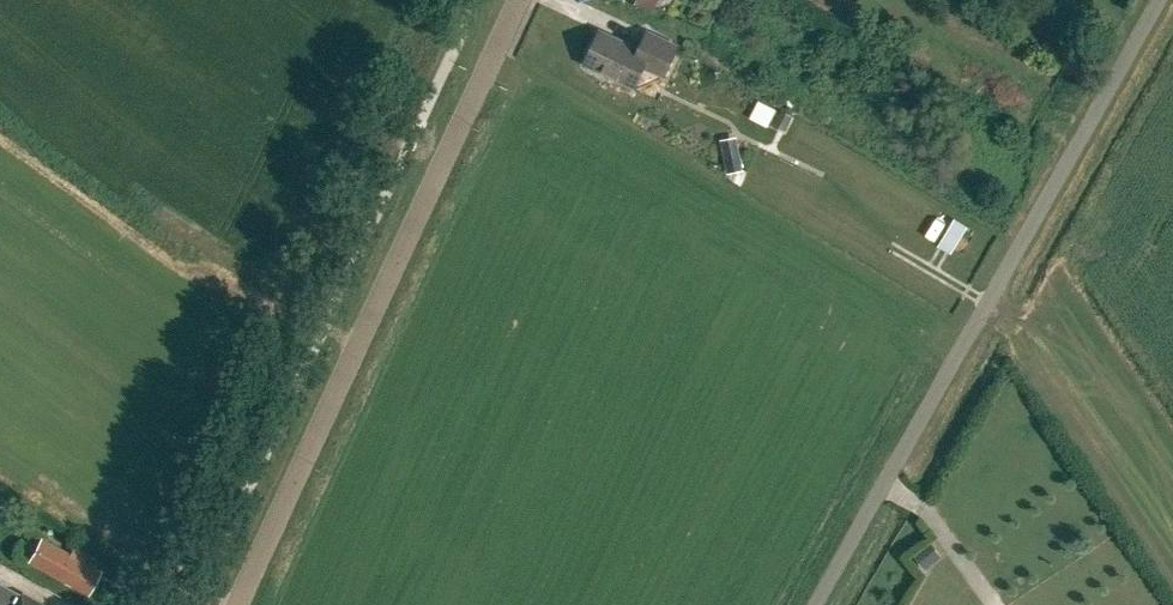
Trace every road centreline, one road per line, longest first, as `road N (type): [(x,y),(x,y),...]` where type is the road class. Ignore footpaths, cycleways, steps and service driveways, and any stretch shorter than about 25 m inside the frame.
road 1 (unclassified): [(814,604),(1157,0)]
road 2 (unclassified): [(235,604),(518,0)]
road 3 (track): [(161,213),(324,328),(358,343)]

